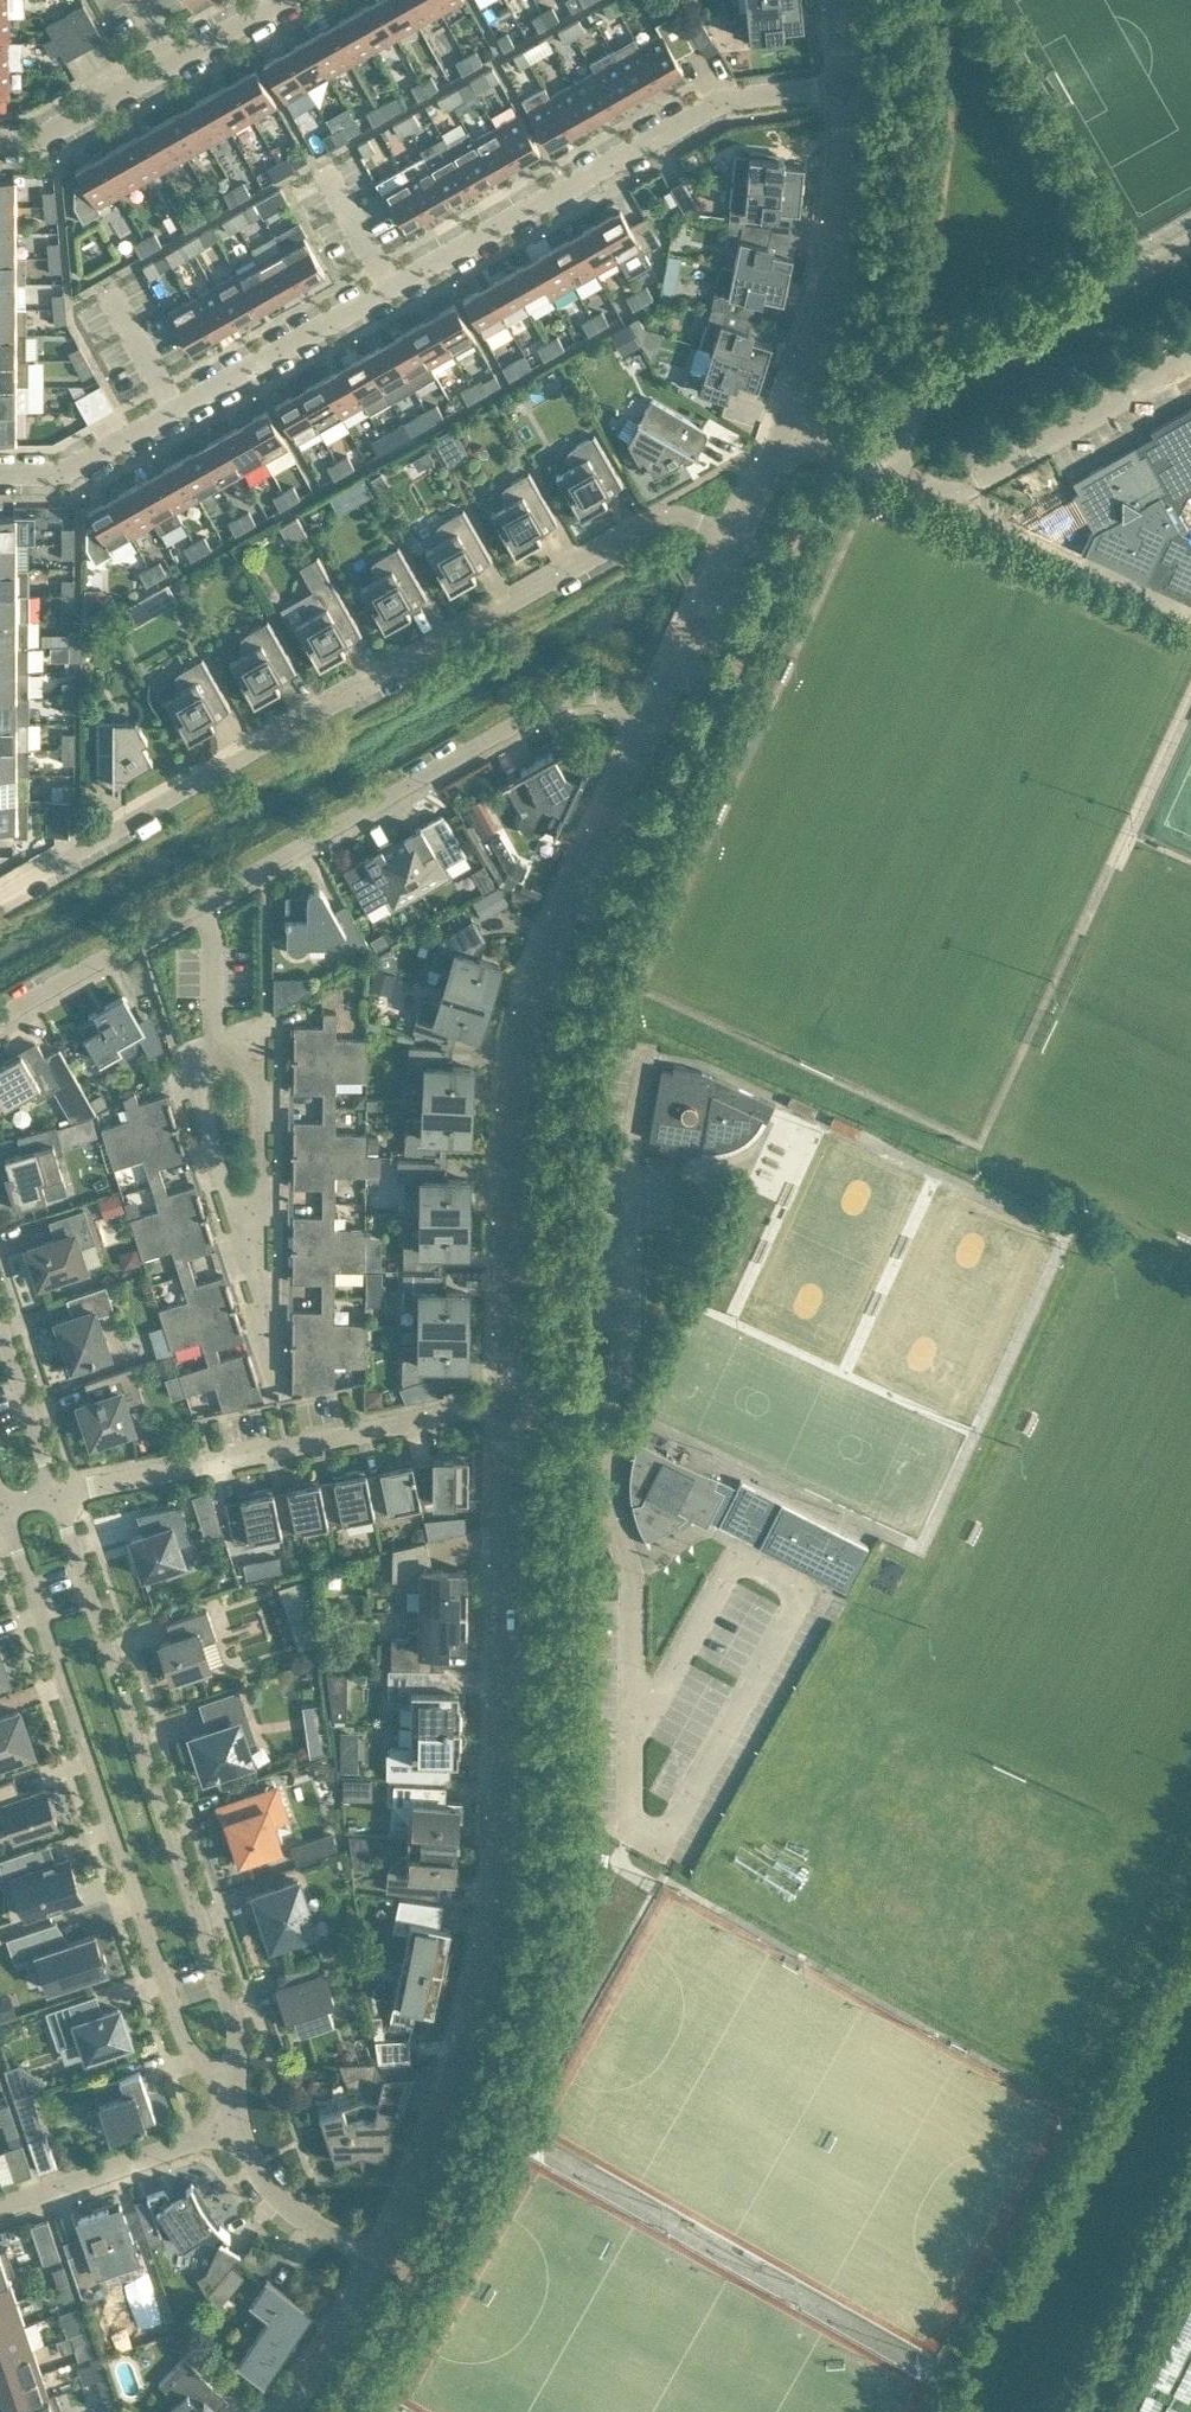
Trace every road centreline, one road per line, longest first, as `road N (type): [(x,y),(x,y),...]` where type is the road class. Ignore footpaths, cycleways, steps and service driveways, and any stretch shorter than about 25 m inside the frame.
road 1 (residential): [(0,474),(60,474),(726,99),(846,85)]
road 2 (residential): [(511,1400),(501,1869),(445,2109),(380,2258)]
road 3 (residential): [(739,537),(675,510),(0,898)]
road 4 (residential): [(655,719),(562,918),(522,1036),(509,1171),(511,1400)]
road 5 (residential): [(2,1505),(183,2033),(228,2088)]
road 6 (residential): [(228,2088),(235,2023),(57,1493)]
road 7 (residential): [(199,904),(558,702),(603,699),(655,719)]
road 8 (residential): [(846,85),(820,315),(790,420),(739,537)]
road 9 (residential): [(57,1493),(511,1400)]
road 10 (residential): [(215,1052),(253,1069),(261,1100),(253,1247),(201,1102),(201,1082)]
road 11 (residential): [(0,143),(46,135),(283,0)]
road 12 (residential): [(0,2207),(240,2127)]
road 13 (residential): [(0,1018),(199,904)]
road 14 (residential): [(739,537),(655,719)]
road 15 (residential): [(380,2258),(317,2225),(266,2183),(240,2127)]
road 16 (residential): [(380,2258),(284,2411)]
road 17 (residential): [(57,1493),(0,1325)]
road 18 (residential): [(215,1052),(212,935),(199,904)]

